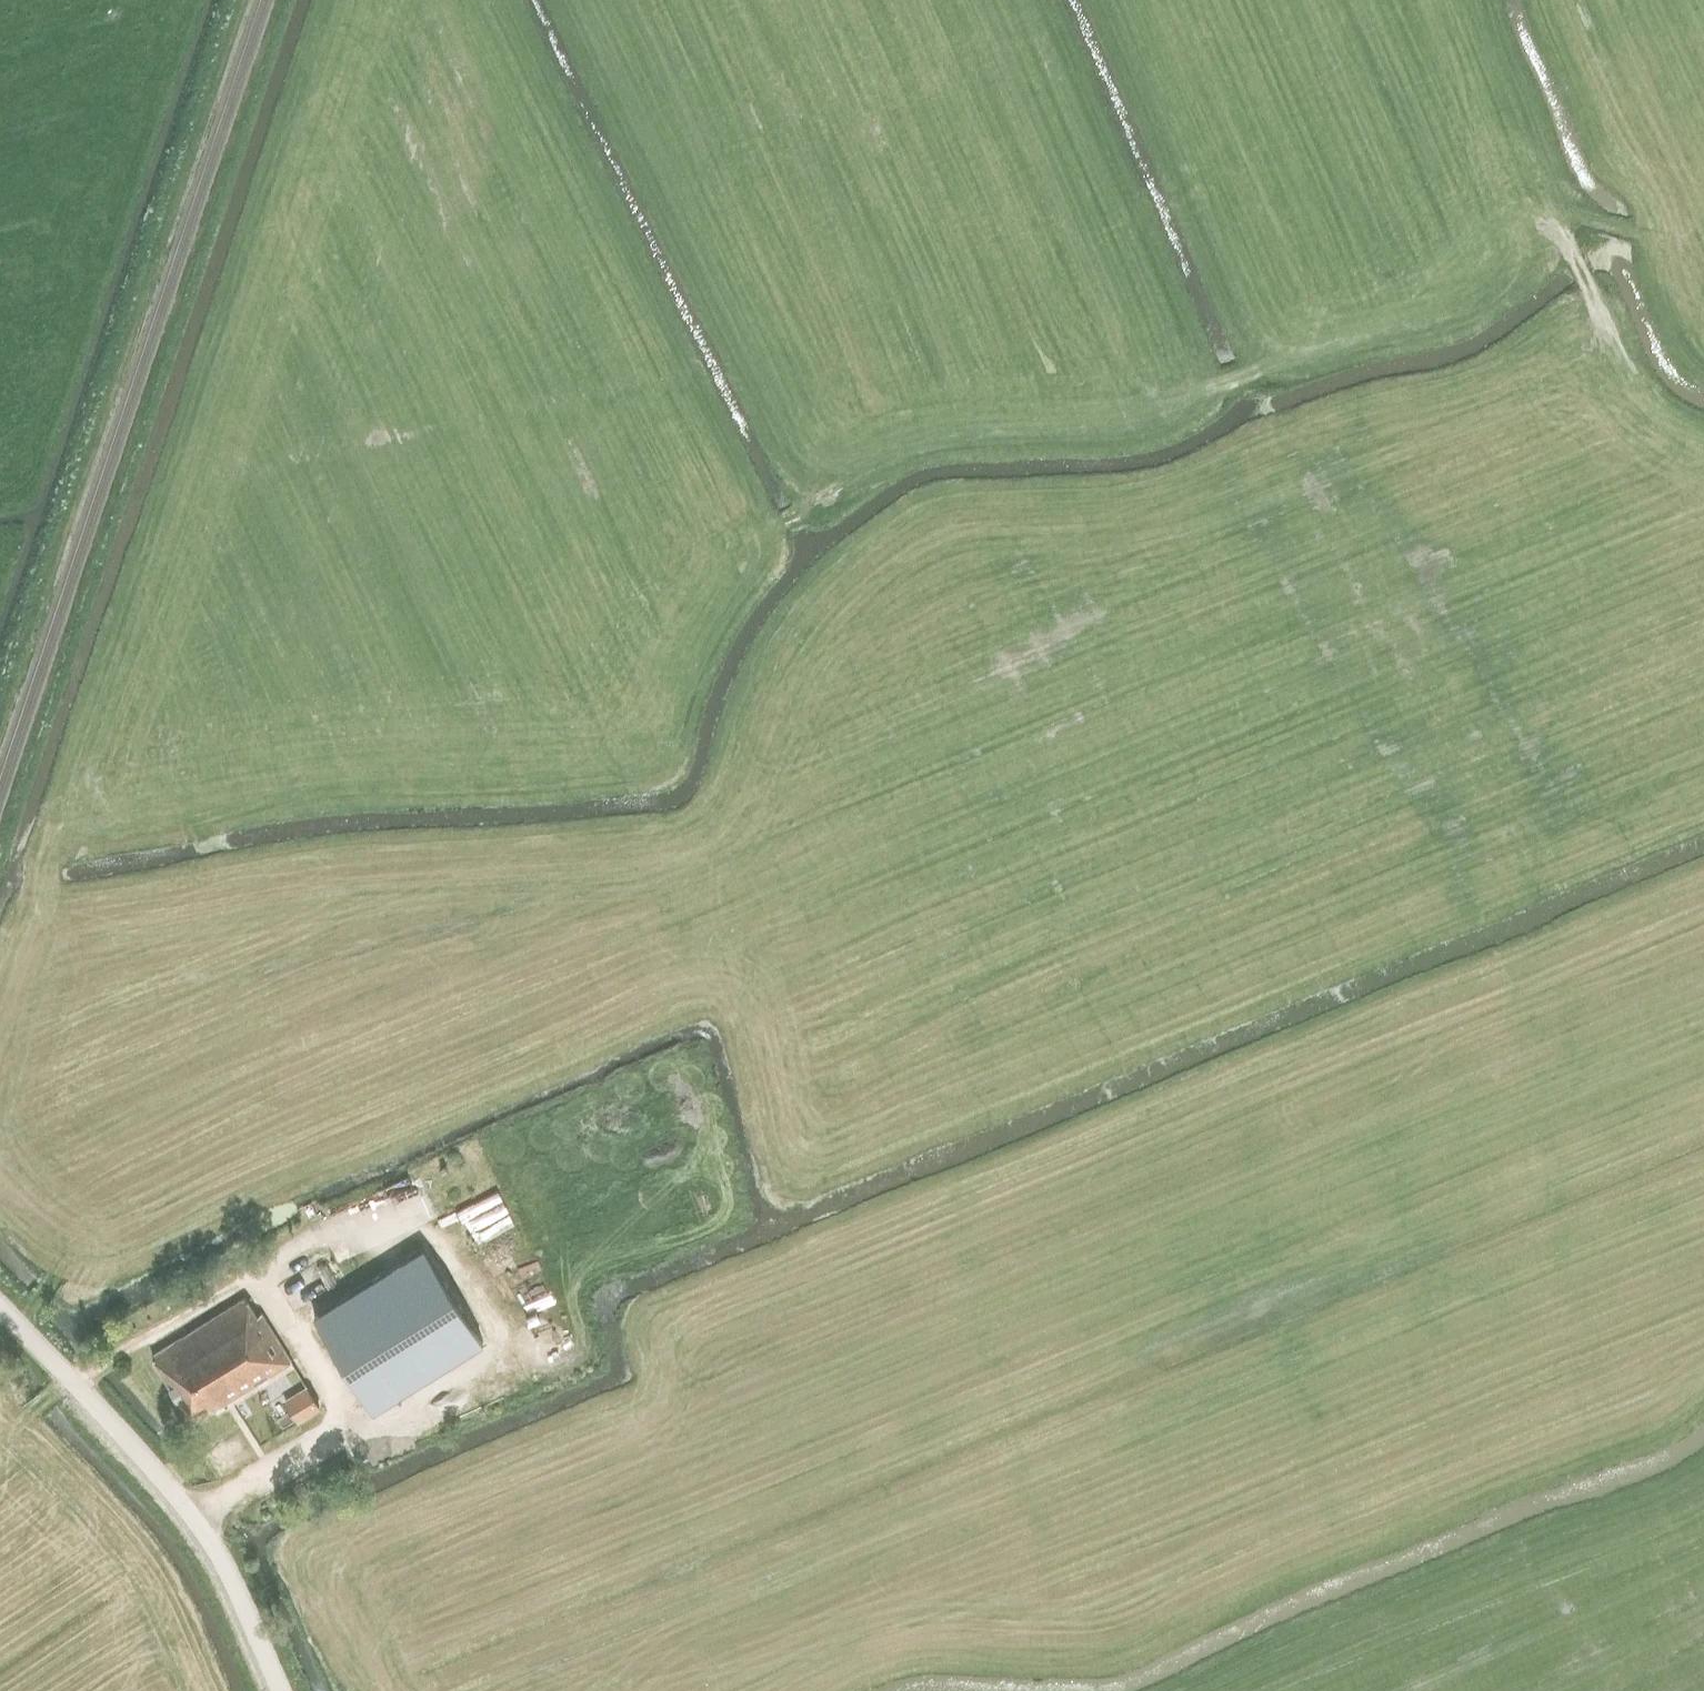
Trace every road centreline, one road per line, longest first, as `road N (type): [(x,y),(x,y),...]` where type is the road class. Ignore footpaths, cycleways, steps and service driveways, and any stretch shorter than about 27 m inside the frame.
road 1 (tertiary): [(281,1690),(234,1584),(195,1518),(0,1307)]

